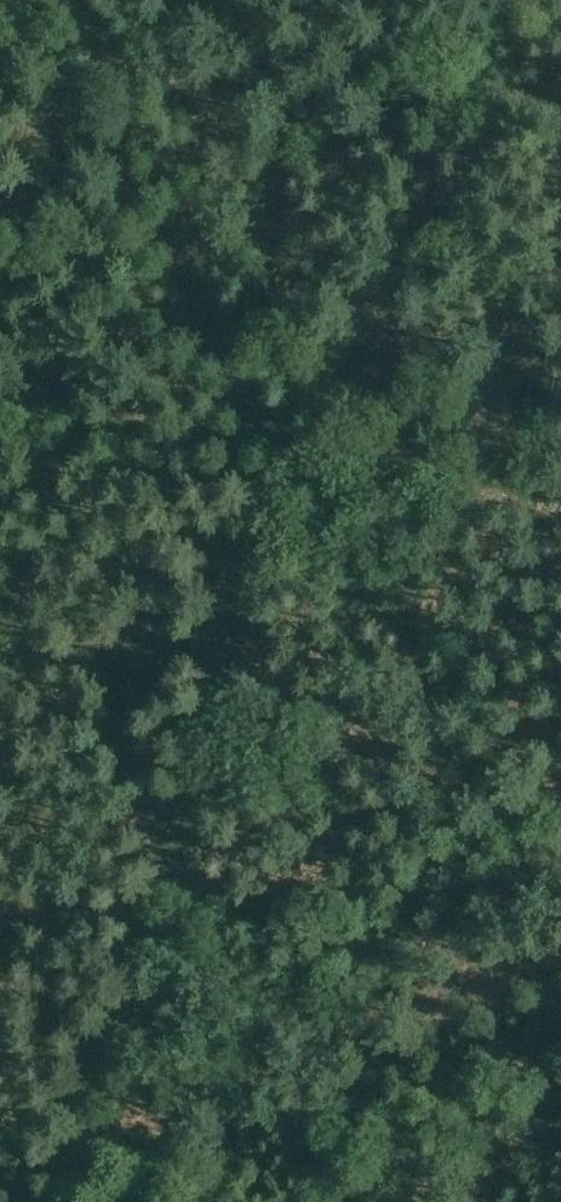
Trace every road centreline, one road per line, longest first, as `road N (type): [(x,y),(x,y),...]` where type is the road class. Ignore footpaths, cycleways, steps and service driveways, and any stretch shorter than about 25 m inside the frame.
road 1 (track): [(60,1201),(282,445)]
road 2 (track): [(282,445),(201,270),(34,0)]
road 3 (track): [(282,445),(560,499)]
road 4 (track): [(0,444),(282,445)]

